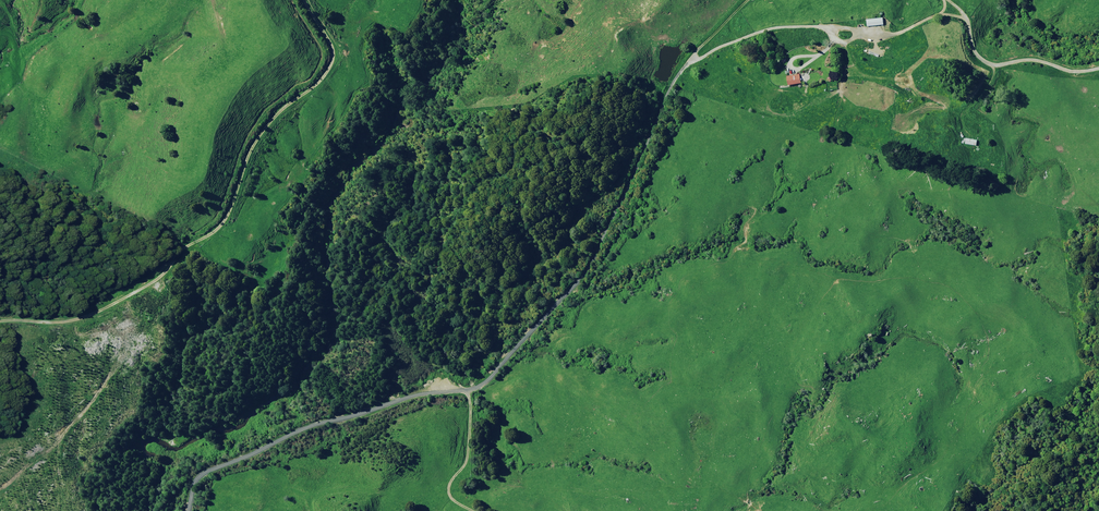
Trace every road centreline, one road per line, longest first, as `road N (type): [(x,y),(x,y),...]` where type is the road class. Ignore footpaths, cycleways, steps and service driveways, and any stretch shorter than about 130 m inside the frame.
road 1 (unclassified): [(175,510),(185,476),(202,463),(413,394),(480,384),(591,252),(639,135),(686,50)]
road 2 (track): [(306,0),(321,57),(318,87),(265,135),(211,226),(133,295),(0,328)]
road 3 (track): [(1098,71),(1020,74),(993,64),(951,0)]
road 4 (track): [(471,388),(469,458),(449,488),(456,503),(479,510)]

